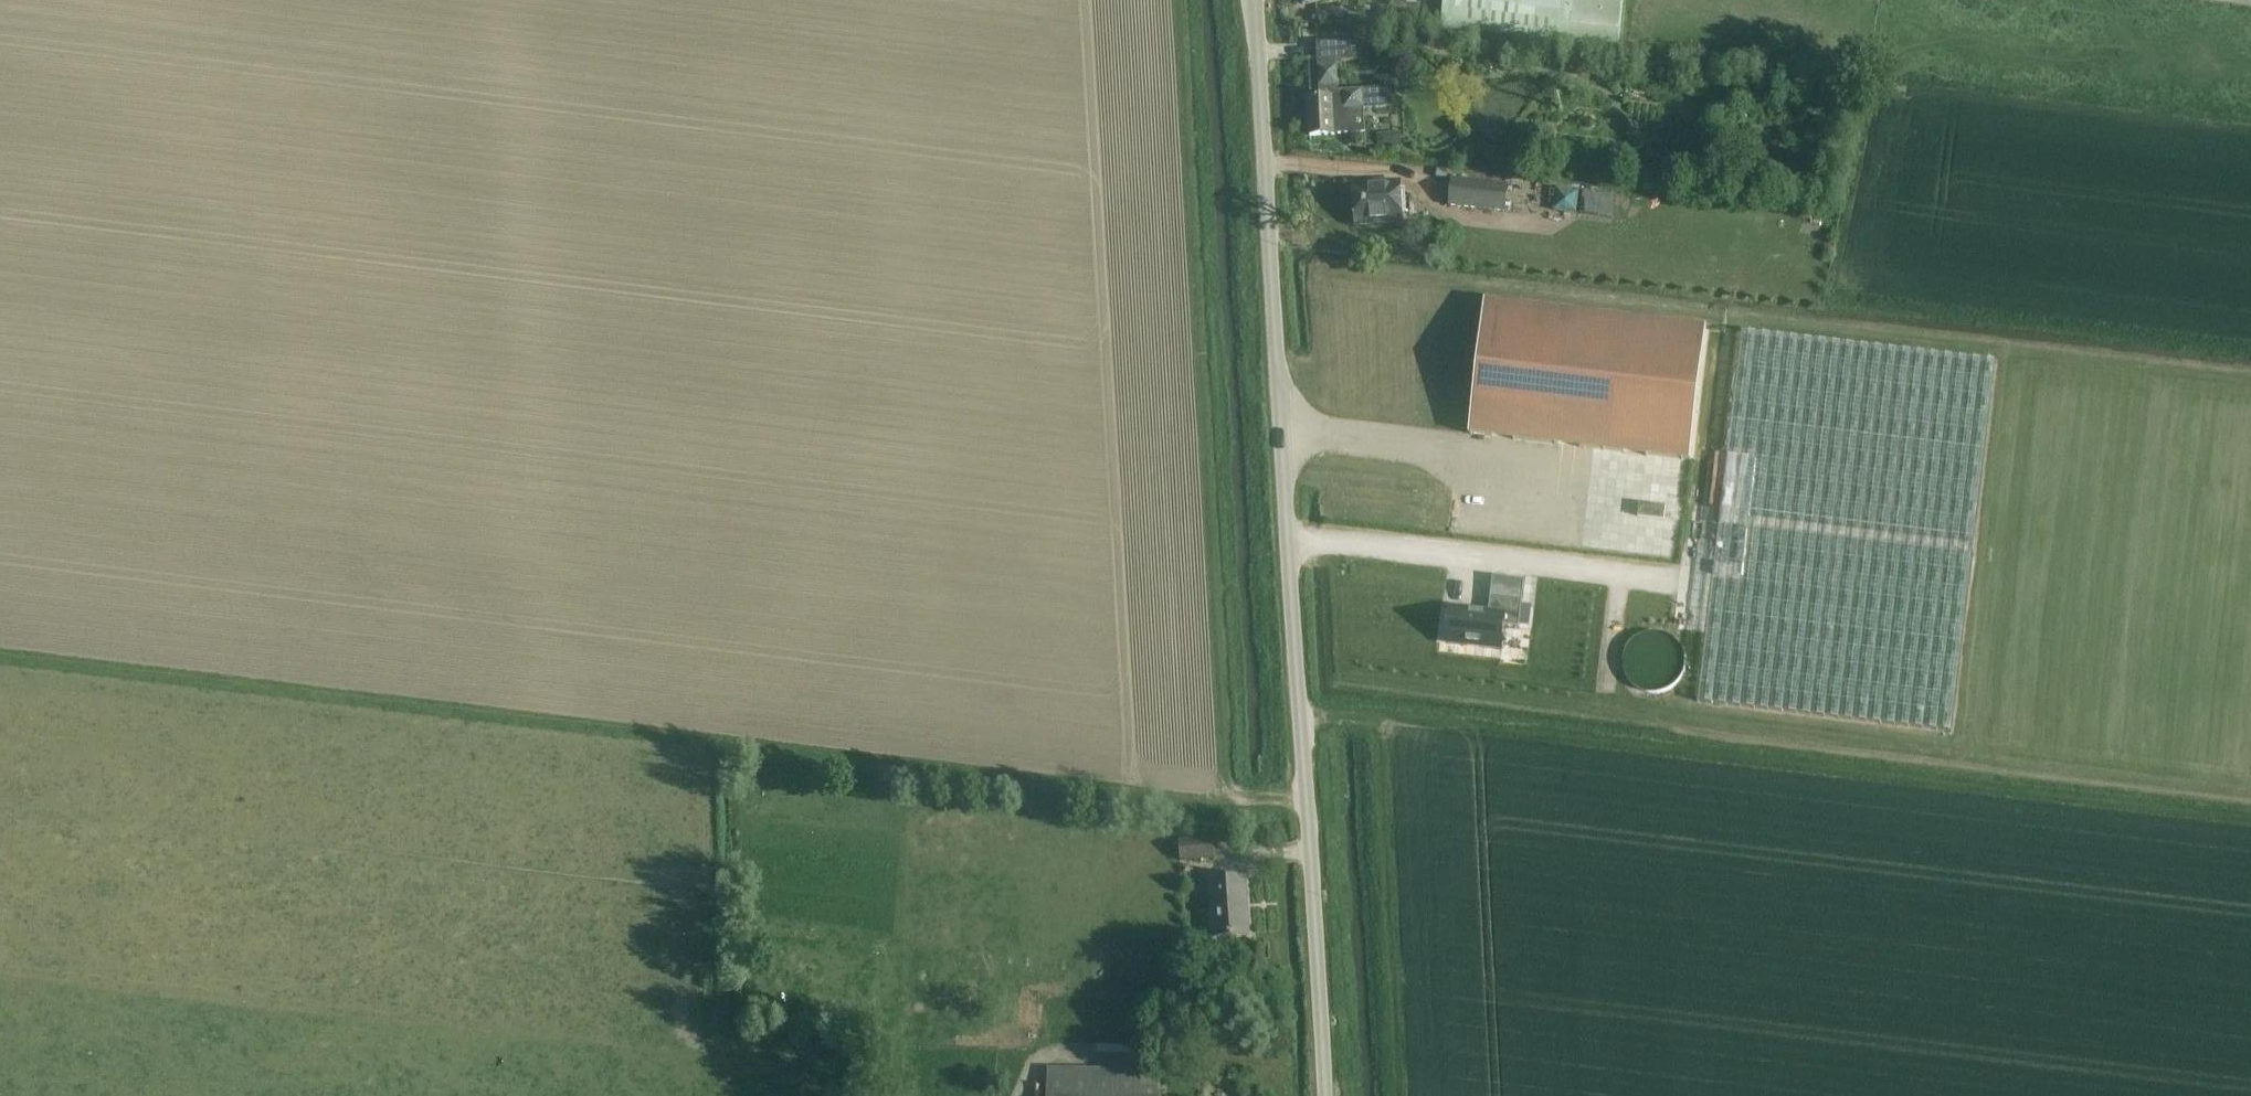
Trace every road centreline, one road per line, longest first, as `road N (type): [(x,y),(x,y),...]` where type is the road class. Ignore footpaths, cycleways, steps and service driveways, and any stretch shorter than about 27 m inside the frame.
road 1 (unclassified): [(1331,1095),(1254,0)]
road 2 (track): [(2250,380),(1732,317),(1708,521)]

